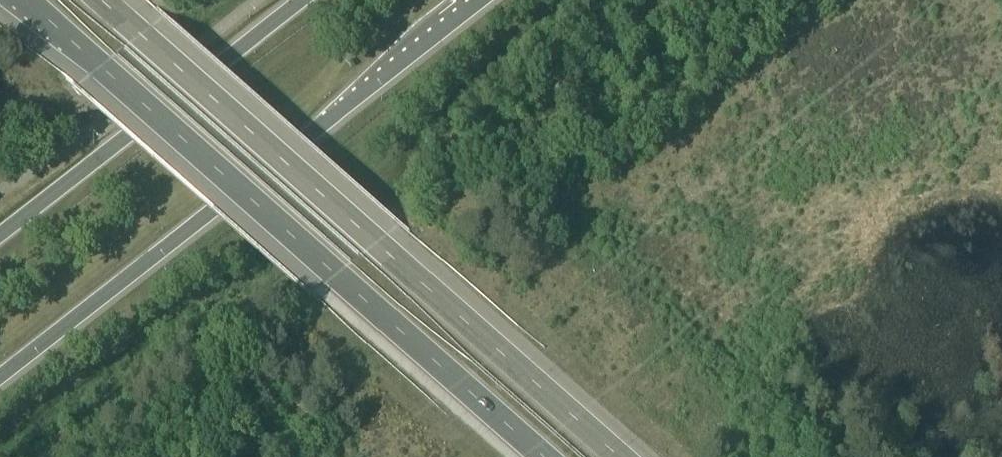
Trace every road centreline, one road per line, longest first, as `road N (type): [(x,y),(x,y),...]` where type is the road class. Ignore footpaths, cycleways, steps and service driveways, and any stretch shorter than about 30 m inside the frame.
road 1 (trunk): [(619,456),(99,0)]
road 2 (trunk): [(25,0),(540,456)]
road 3 (primary): [(0,378),(482,0)]
road 4 (primary): [(302,0),(0,233)]

